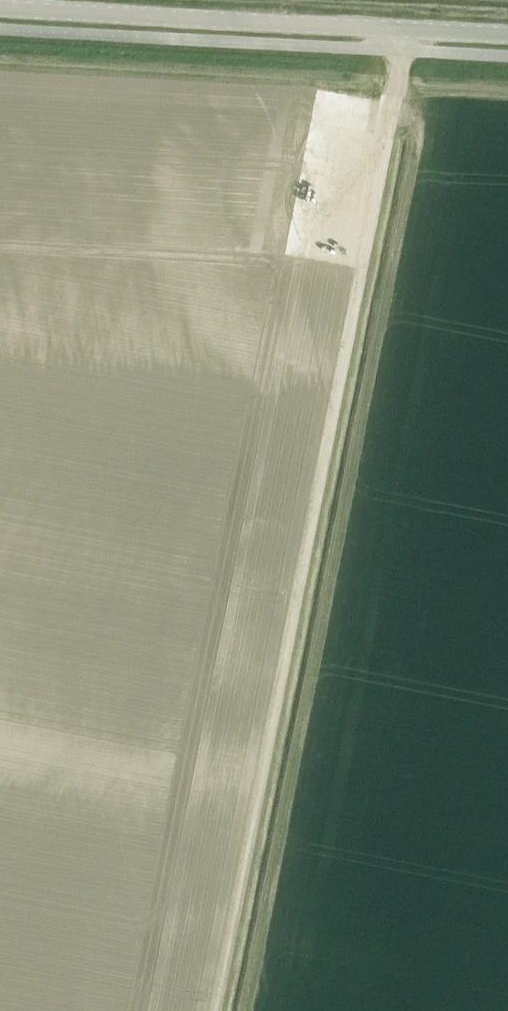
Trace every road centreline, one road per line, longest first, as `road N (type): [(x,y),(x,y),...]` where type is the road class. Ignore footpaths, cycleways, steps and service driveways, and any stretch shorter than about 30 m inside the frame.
road 1 (unclassified): [(0,9),(507,35)]

